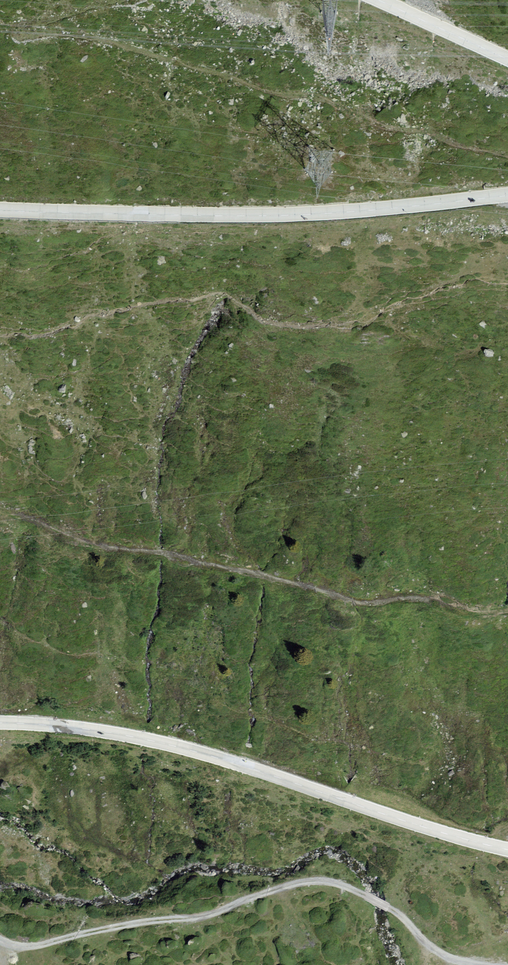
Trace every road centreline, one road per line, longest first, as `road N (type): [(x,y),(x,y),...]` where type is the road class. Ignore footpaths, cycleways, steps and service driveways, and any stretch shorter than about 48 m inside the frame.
road 1 (secondary): [(507,849),(149,740),(0,723)]
road 2 (track): [(477,964),(432,948),(361,893),(315,881),(191,917),(36,946),(0,939)]
road 3 (secondary): [(0,210),(300,214),(507,195)]
road 4 (secondary): [(507,59),(378,0)]

